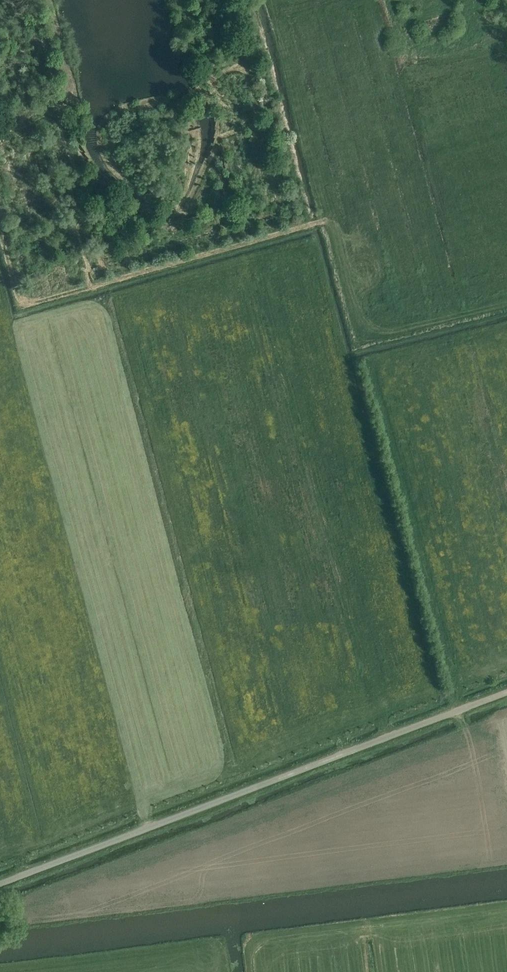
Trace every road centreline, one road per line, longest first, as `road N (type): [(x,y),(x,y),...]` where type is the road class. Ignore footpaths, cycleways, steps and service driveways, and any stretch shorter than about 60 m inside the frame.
road 1 (unclassified): [(0,883),(506,692)]

